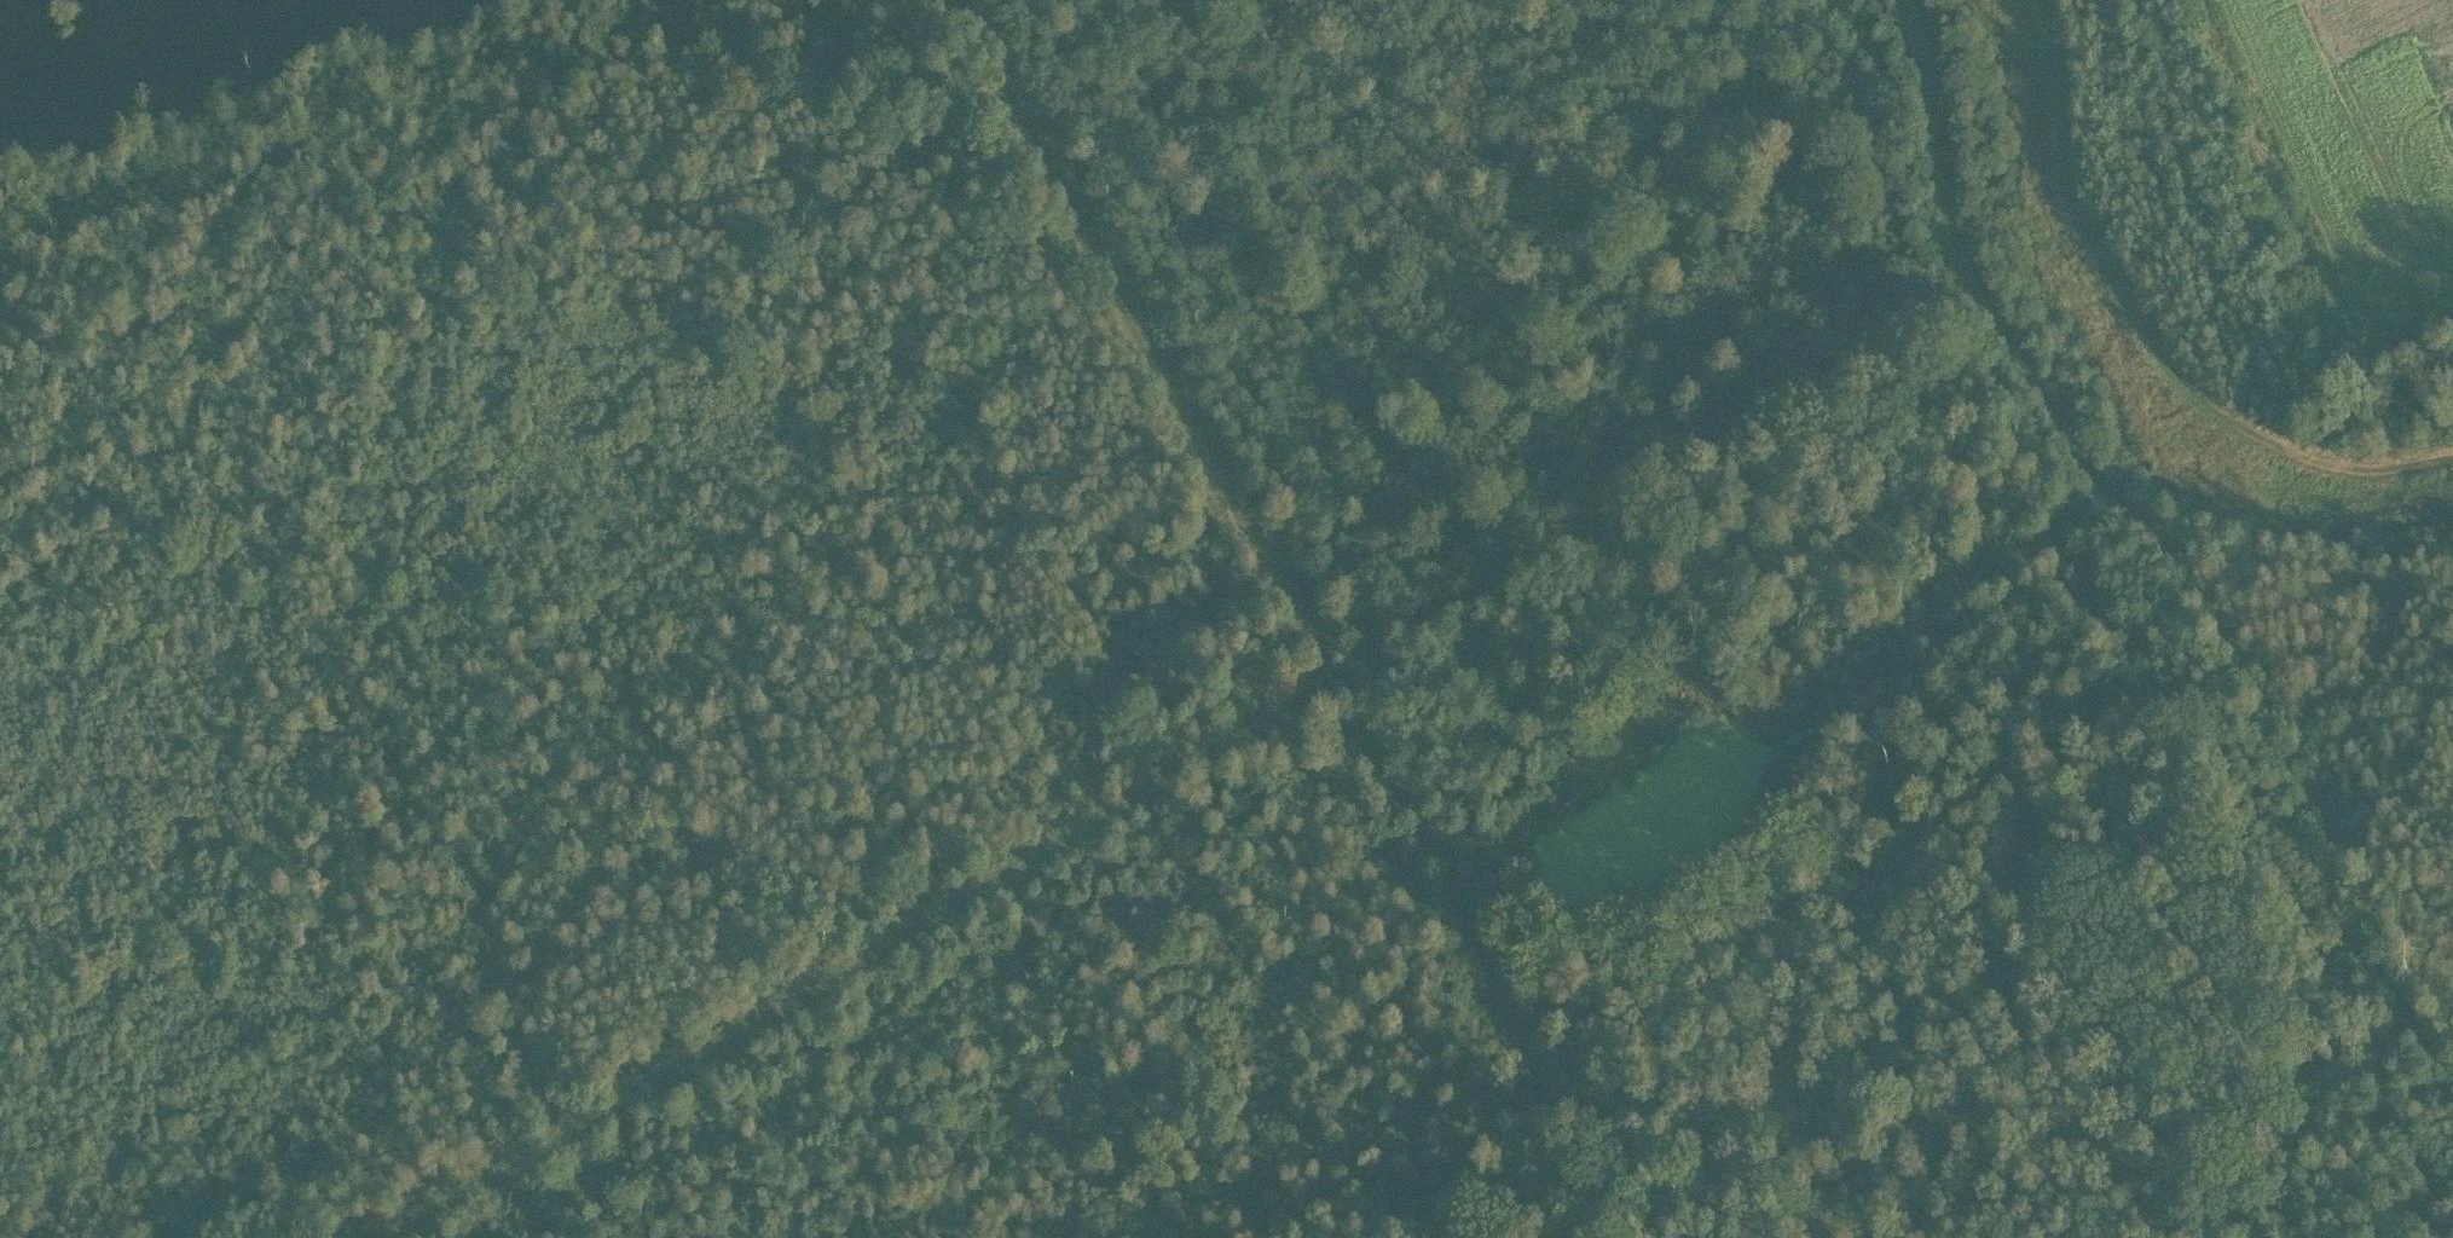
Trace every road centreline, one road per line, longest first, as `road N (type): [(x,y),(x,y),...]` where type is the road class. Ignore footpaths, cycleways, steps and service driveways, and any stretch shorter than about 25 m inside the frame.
road 1 (track): [(2452,446),(2344,454),(2278,443),(2187,399),(2120,301),(2077,216),(2040,0)]
road 2 (track): [(1644,1237),(1331,689)]

